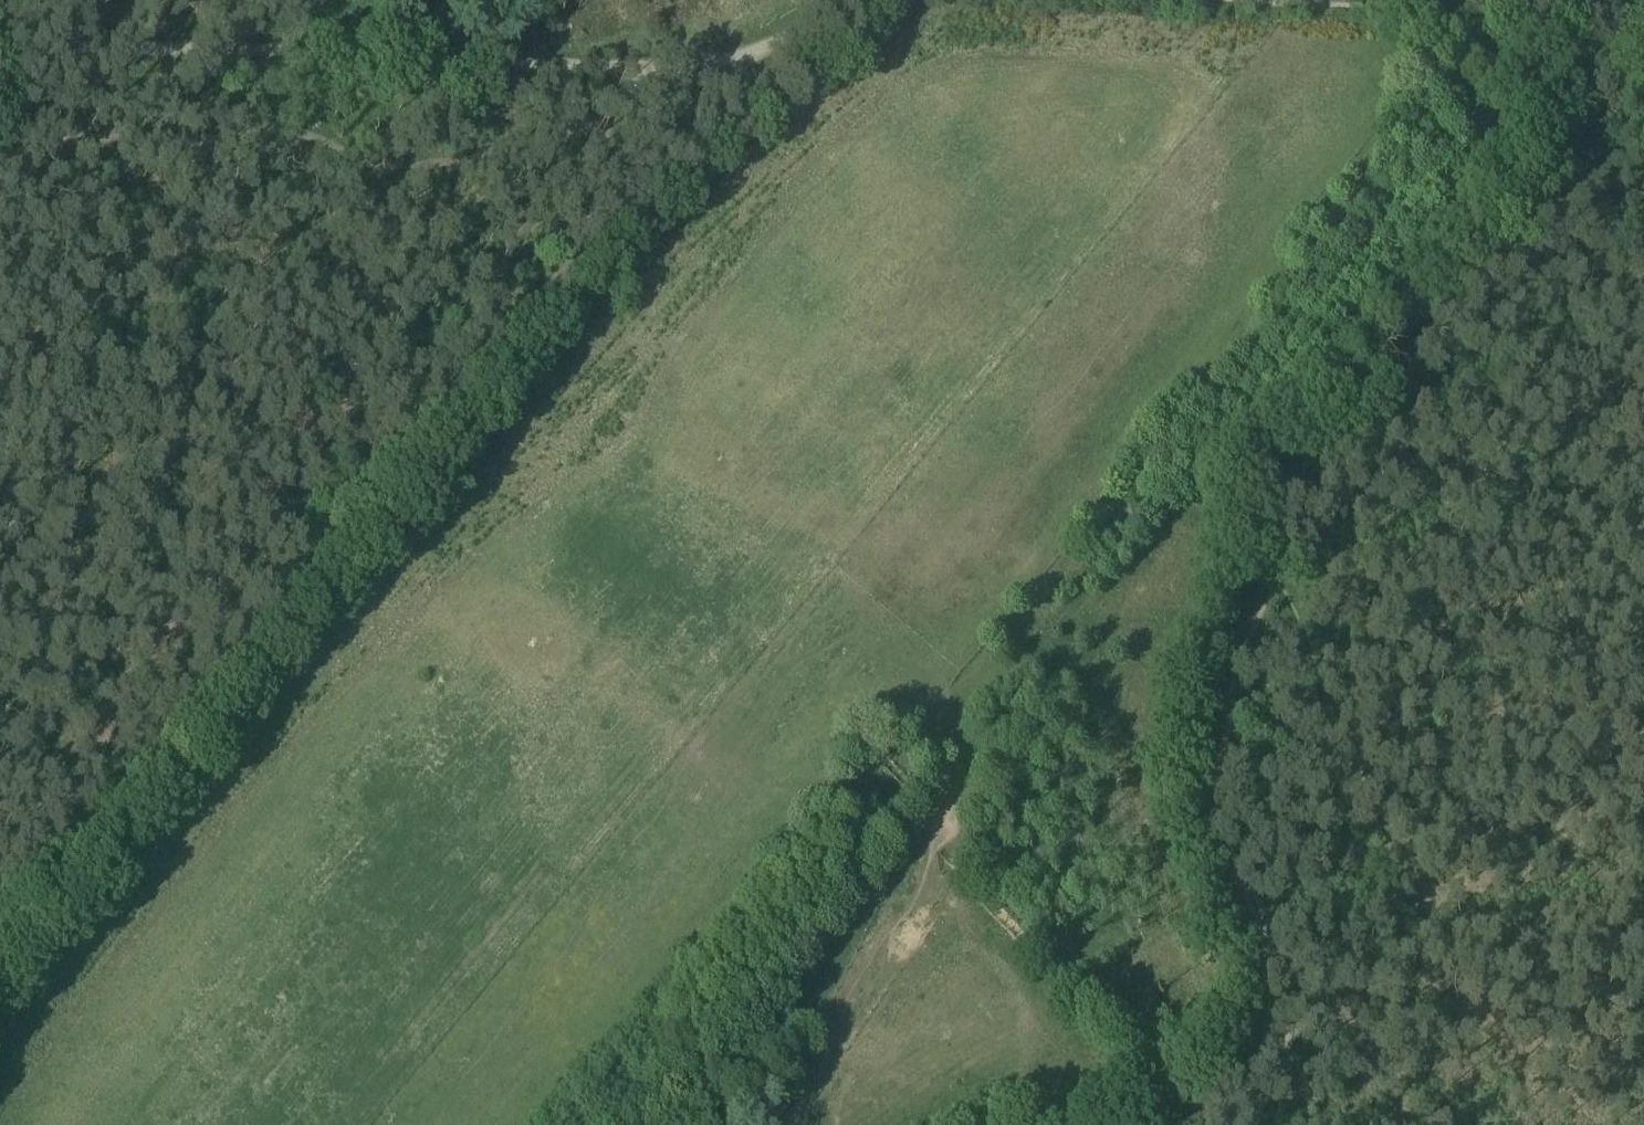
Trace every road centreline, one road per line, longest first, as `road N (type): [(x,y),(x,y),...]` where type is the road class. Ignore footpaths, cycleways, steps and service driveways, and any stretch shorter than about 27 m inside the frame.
road 1 (track): [(764,50),(684,60),(485,58),(308,40),(0,45)]
road 2 (track): [(1293,0),(1470,19),(1608,88)]

